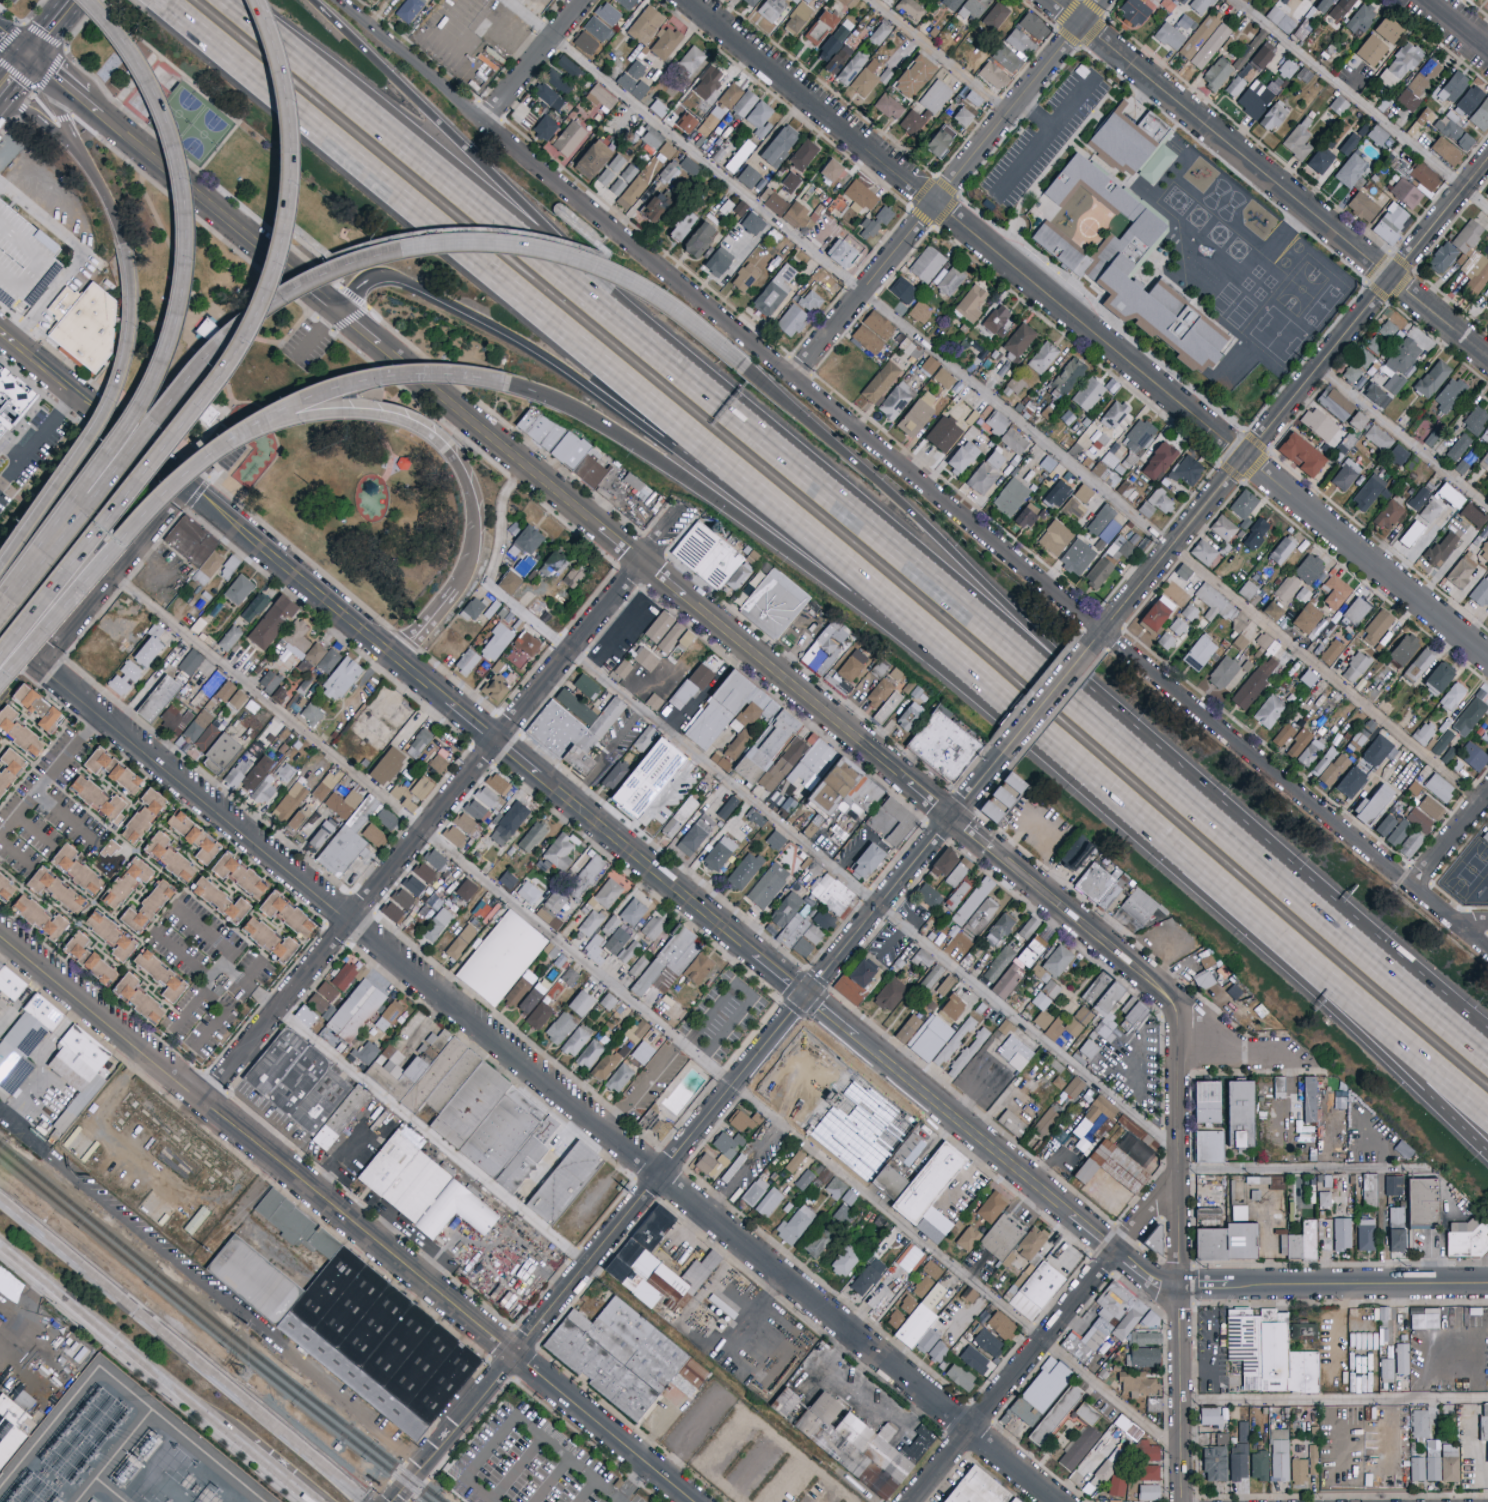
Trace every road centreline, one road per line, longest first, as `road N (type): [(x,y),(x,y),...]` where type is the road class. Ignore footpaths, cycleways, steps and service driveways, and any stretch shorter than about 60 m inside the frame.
road 1 (motorway): [(1487,1057),(1174,783),(222,0)]
road 2 (tertiary): [(23,54),(1180,1010)]
road 3 (residential): [(1487,949),(533,170),(424,68),(336,0)]
road 4 (residential): [(39,662),(1060,1501)]
road 5 (motorway): [(158,0),(964,657)]
road 6 (residential): [(689,0),(1487,656)]
road 7 (secondary): [(396,658),(1115,1253),(1179,1287)]
road 8 (residential): [(996,763),(397,1501)]
road 9 (tertiary): [(0,933),(698,1501)]
road 10 (motorway): [(750,370),(661,302),(539,250),(467,244),(385,254),(325,276),(242,327),(69,521)]
road 11 (residential): [(691,508),(206,1100)]
road 12 (residential): [(1487,159),(1095,641)]
road 13 (motorway): [(752,432),(315,0)]
road 14 (motorway): [(1174,783),(902,502),(750,370)]
road 15 (residential): [(1052,0),(1487,359)]
road 16 (motorway): [(510,386),(577,412),(964,657)]
road 17 (motorway): [(964,657),(1335,984)]
road 18 (residential): [(1099,0),(792,377)]
road 19 (primary): [(361,1501),(0,1205)]
road 20 (motorway): [(340,316),(359,289),(400,281),(728,463)]
road 21 (residential): [(1180,1169),(913,1501)]
road 22 (motorway): [(83,0),(136,65),(174,158),(182,267),(176,313),(149,389)]
road 23 (motorway): [(171,440),(221,375),(270,280),(292,157),(285,90)]
road 24 (motorway): [(0,673),(152,506),(259,425)]
road 25 (primary): [(0,1243),(249,1448)]
road 26 (motorway): [(131,297),(128,353),(114,399),(0,569)]
road 27 (secondary): [(1179,1287),(1487,1285)]
road 28 (tertiary): [(1180,1010),(1179,1287)]
road 29 (motorway): [(0,655),(171,440)]
road 30 (secondary): [(193,489),(396,658)]
road 31 (motorway): [(259,425),(307,399),(392,376),(510,386)]
road 32 (secondary): [(0,333),(193,489)]
road 33 (residential): [(193,489),(39,662)]
road 34 (tertiary): [(1179,1287),(1181,1501)]
road 35 (motorway): [(259,425),(371,416),(424,431),(448,452)]
road 36 (motorway): [(1335,984),(1487,1112)]
road 37 (motorway): [(1487,1024),(1337,930)]
road 38 (motorway): [(74,145),(112,212),(131,297)]
road 39 (residential): [(581,0),(482,124)]
road 40 (residential): [(1095,641),(996,763)]
road 41 (motorway): [(149,389),(69,521)]
road 42 (motorway): [(448,452),(469,486),(475,519),(454,587)]
road 43 (motorway): [(1335,984),(1429,1090)]
road 44 (residential): [(1180,1010),(1237,1054),(1296,1053)]
road 45 (residential): [(1487,794),(1412,887)]

